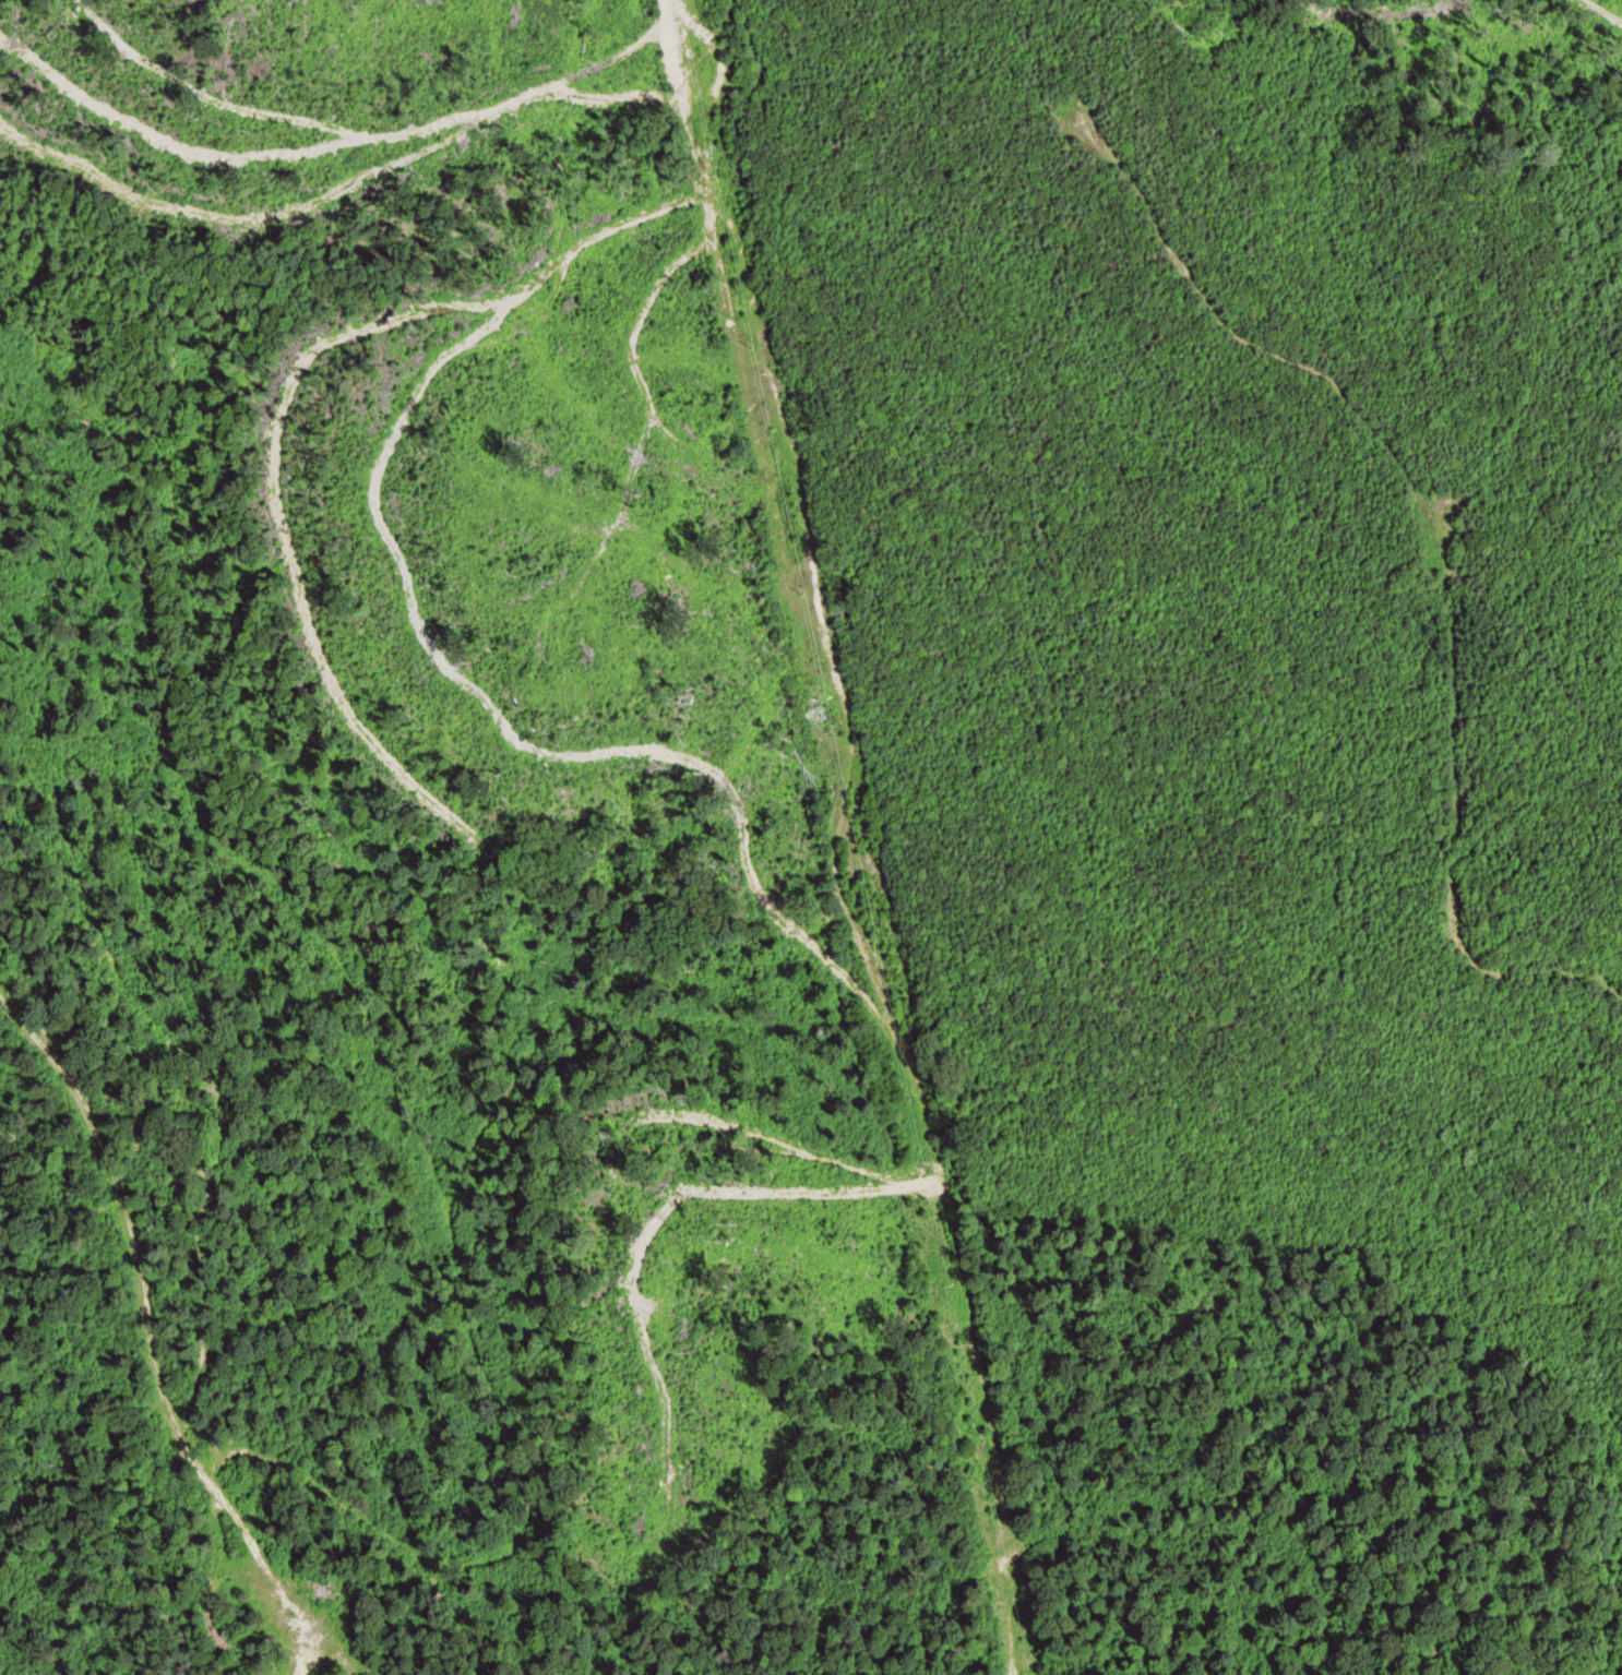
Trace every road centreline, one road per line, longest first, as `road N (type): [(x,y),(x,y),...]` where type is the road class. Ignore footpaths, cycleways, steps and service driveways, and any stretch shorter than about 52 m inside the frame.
road 1 (residential): [(293,1674),(302,1626),(207,1476),(91,1139),(0,998)]

